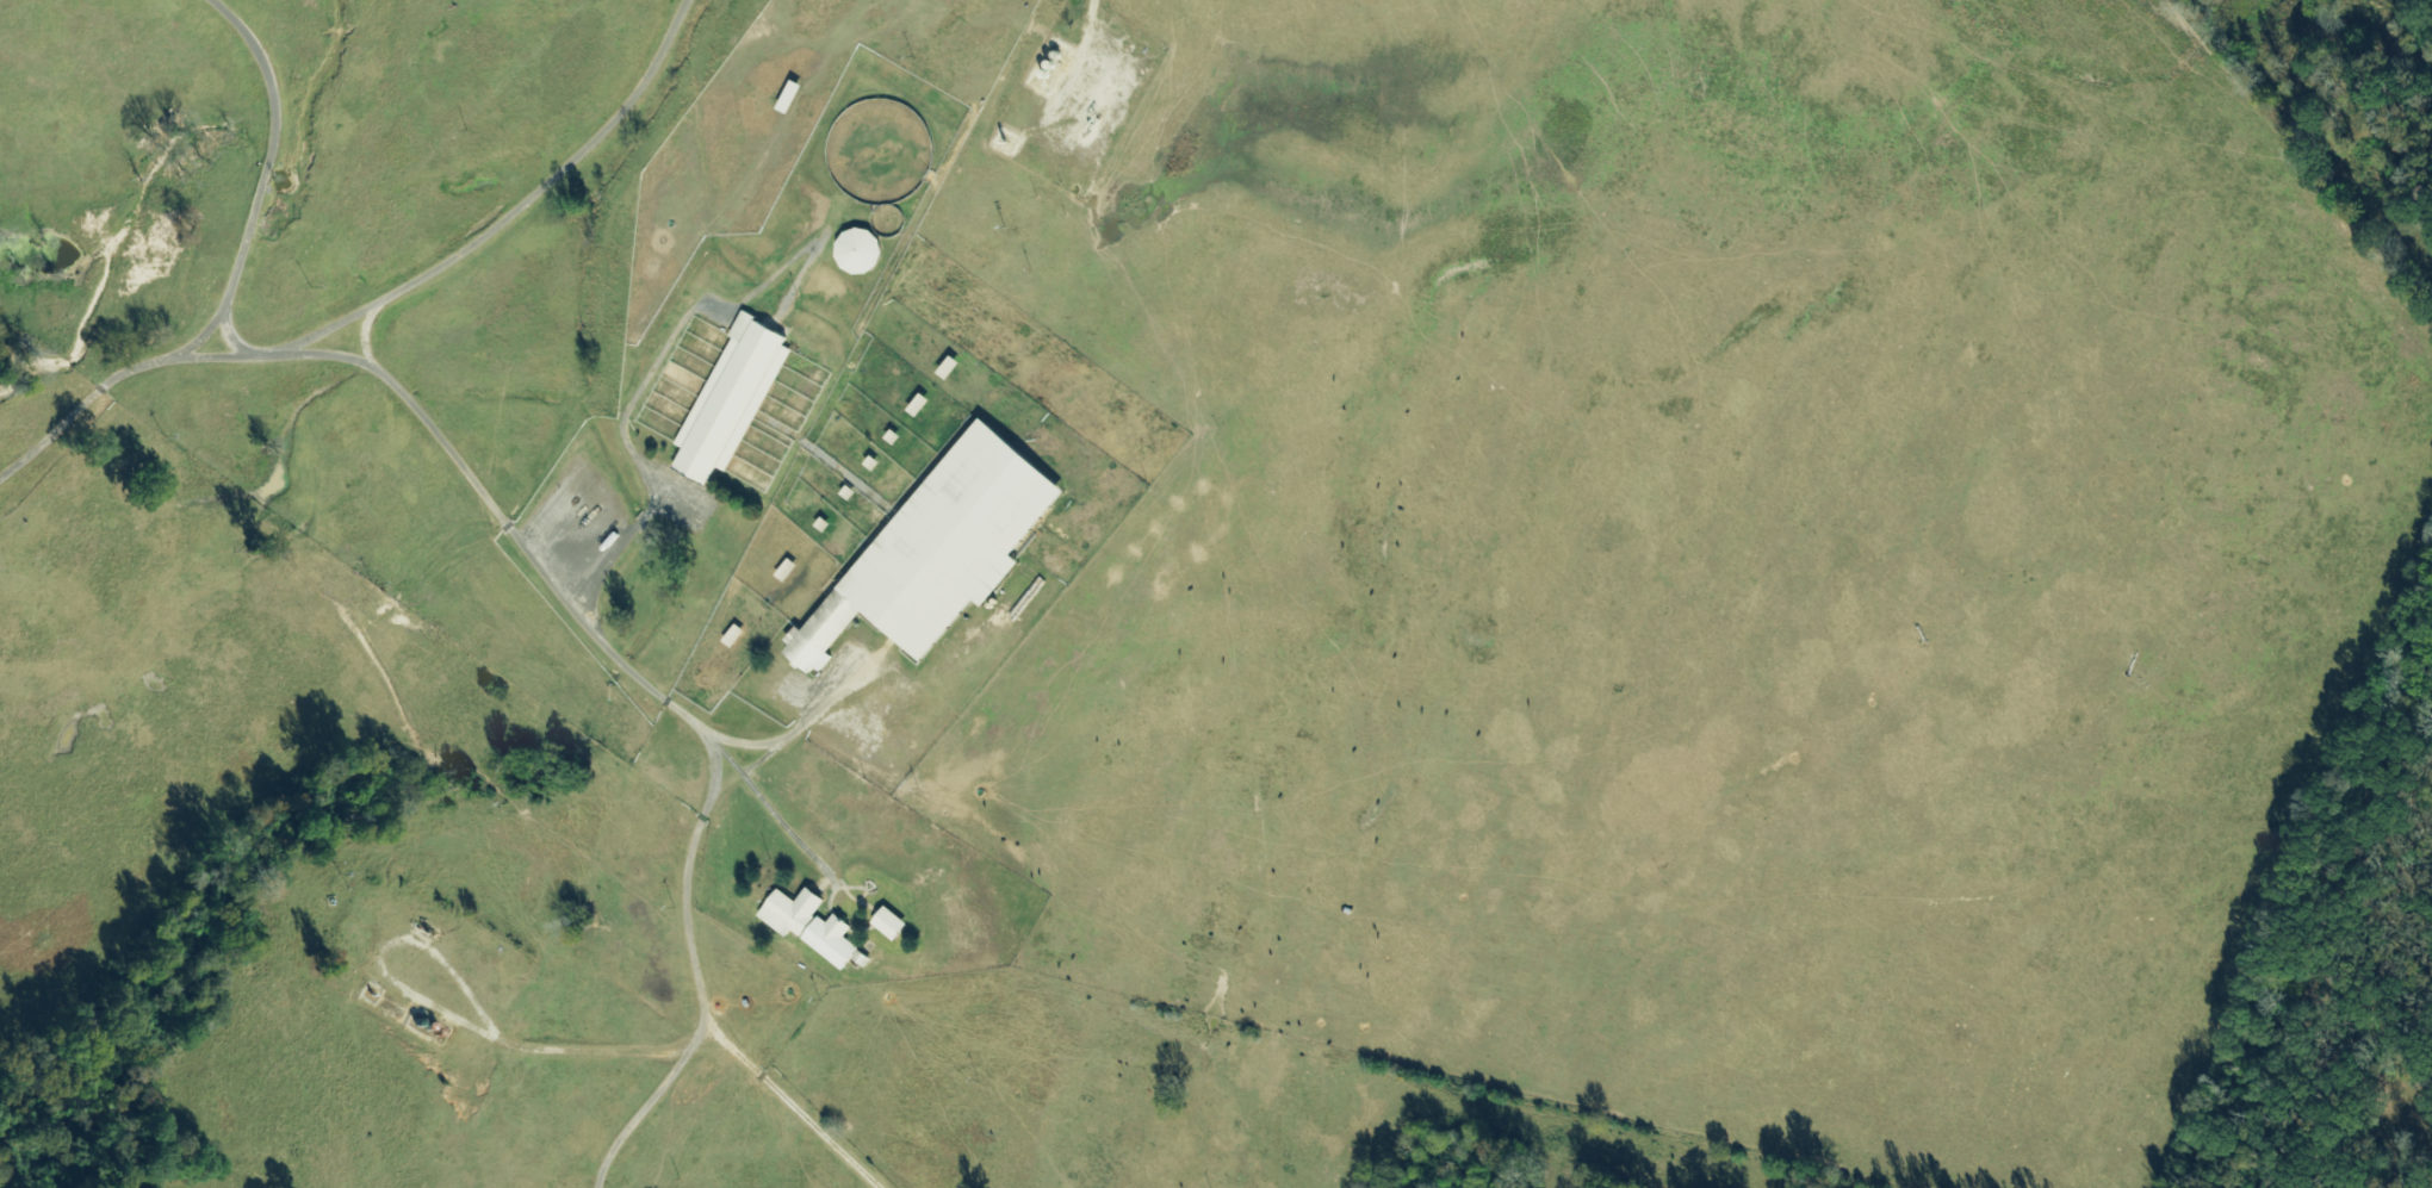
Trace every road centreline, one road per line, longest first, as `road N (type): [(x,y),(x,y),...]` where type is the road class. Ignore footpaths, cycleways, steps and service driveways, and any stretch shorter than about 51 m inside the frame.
road 1 (residential): [(204,0),(241,29),(274,95),(219,328),(246,357),(298,344),(483,236),(594,142),(694,0)]
road 2 (residential): [(0,475),(93,397),(219,328)]

